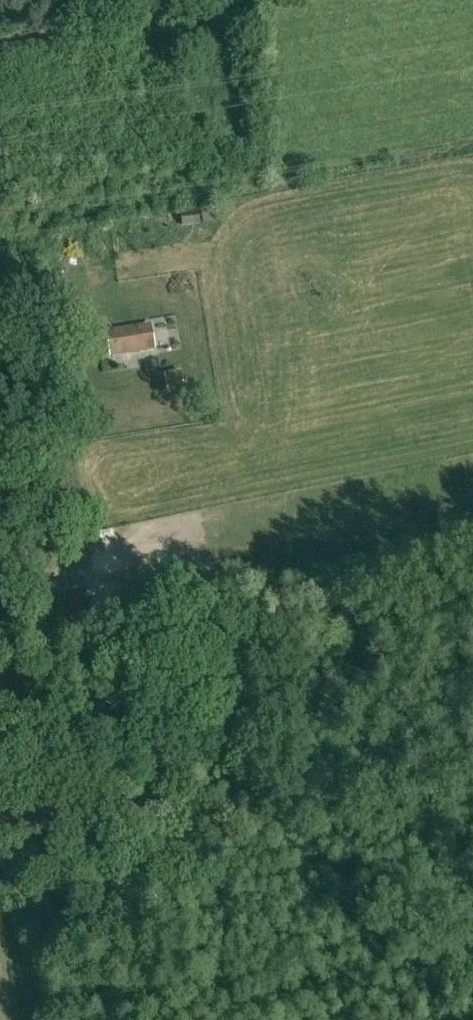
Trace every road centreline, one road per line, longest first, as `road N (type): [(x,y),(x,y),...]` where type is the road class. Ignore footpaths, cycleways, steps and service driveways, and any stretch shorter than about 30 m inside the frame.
road 1 (track): [(0,40),(215,0)]

